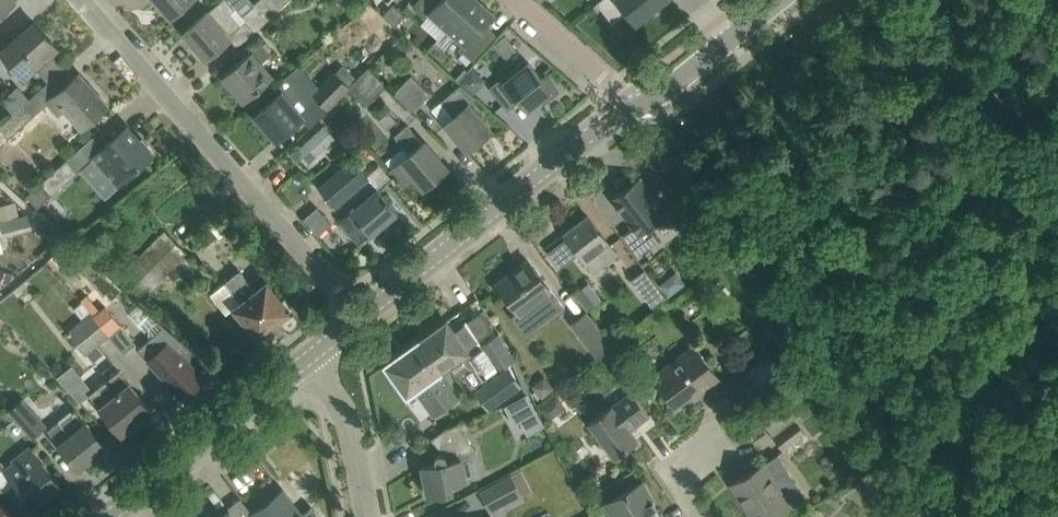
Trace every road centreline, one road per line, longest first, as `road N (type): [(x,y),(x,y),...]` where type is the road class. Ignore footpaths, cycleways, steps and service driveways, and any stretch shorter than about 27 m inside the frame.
road 1 (residential): [(362,312),(82,0)]
road 2 (tertiary): [(362,312),(629,113)]
road 3 (tertiary): [(107,516),(303,360)]
road 4 (tertiary): [(629,113),(781,0)]
road 5 (residential): [(368,516),(352,431),(303,360)]
road 6 (residential): [(514,0),(629,113)]

